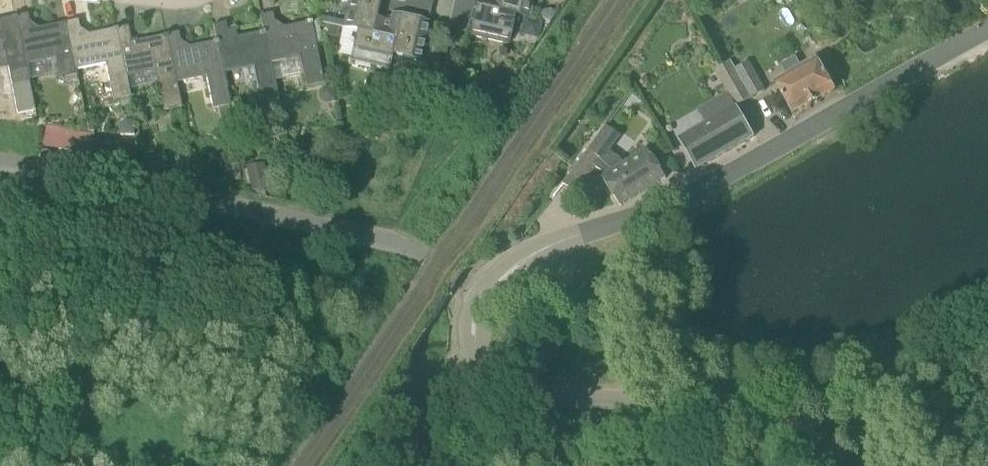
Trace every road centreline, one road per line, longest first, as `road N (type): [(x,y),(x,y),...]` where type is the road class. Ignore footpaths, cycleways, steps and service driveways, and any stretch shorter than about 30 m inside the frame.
road 1 (unclassified): [(486,297),(515,266),(568,237),(698,192),(987,30)]
road 2 (residential): [(486,297),(398,246),(184,193),(0,163)]
road 3 (unclassified): [(824,465),(784,430),(725,411),(556,397),(506,385),(483,367),(474,333),(486,297)]

